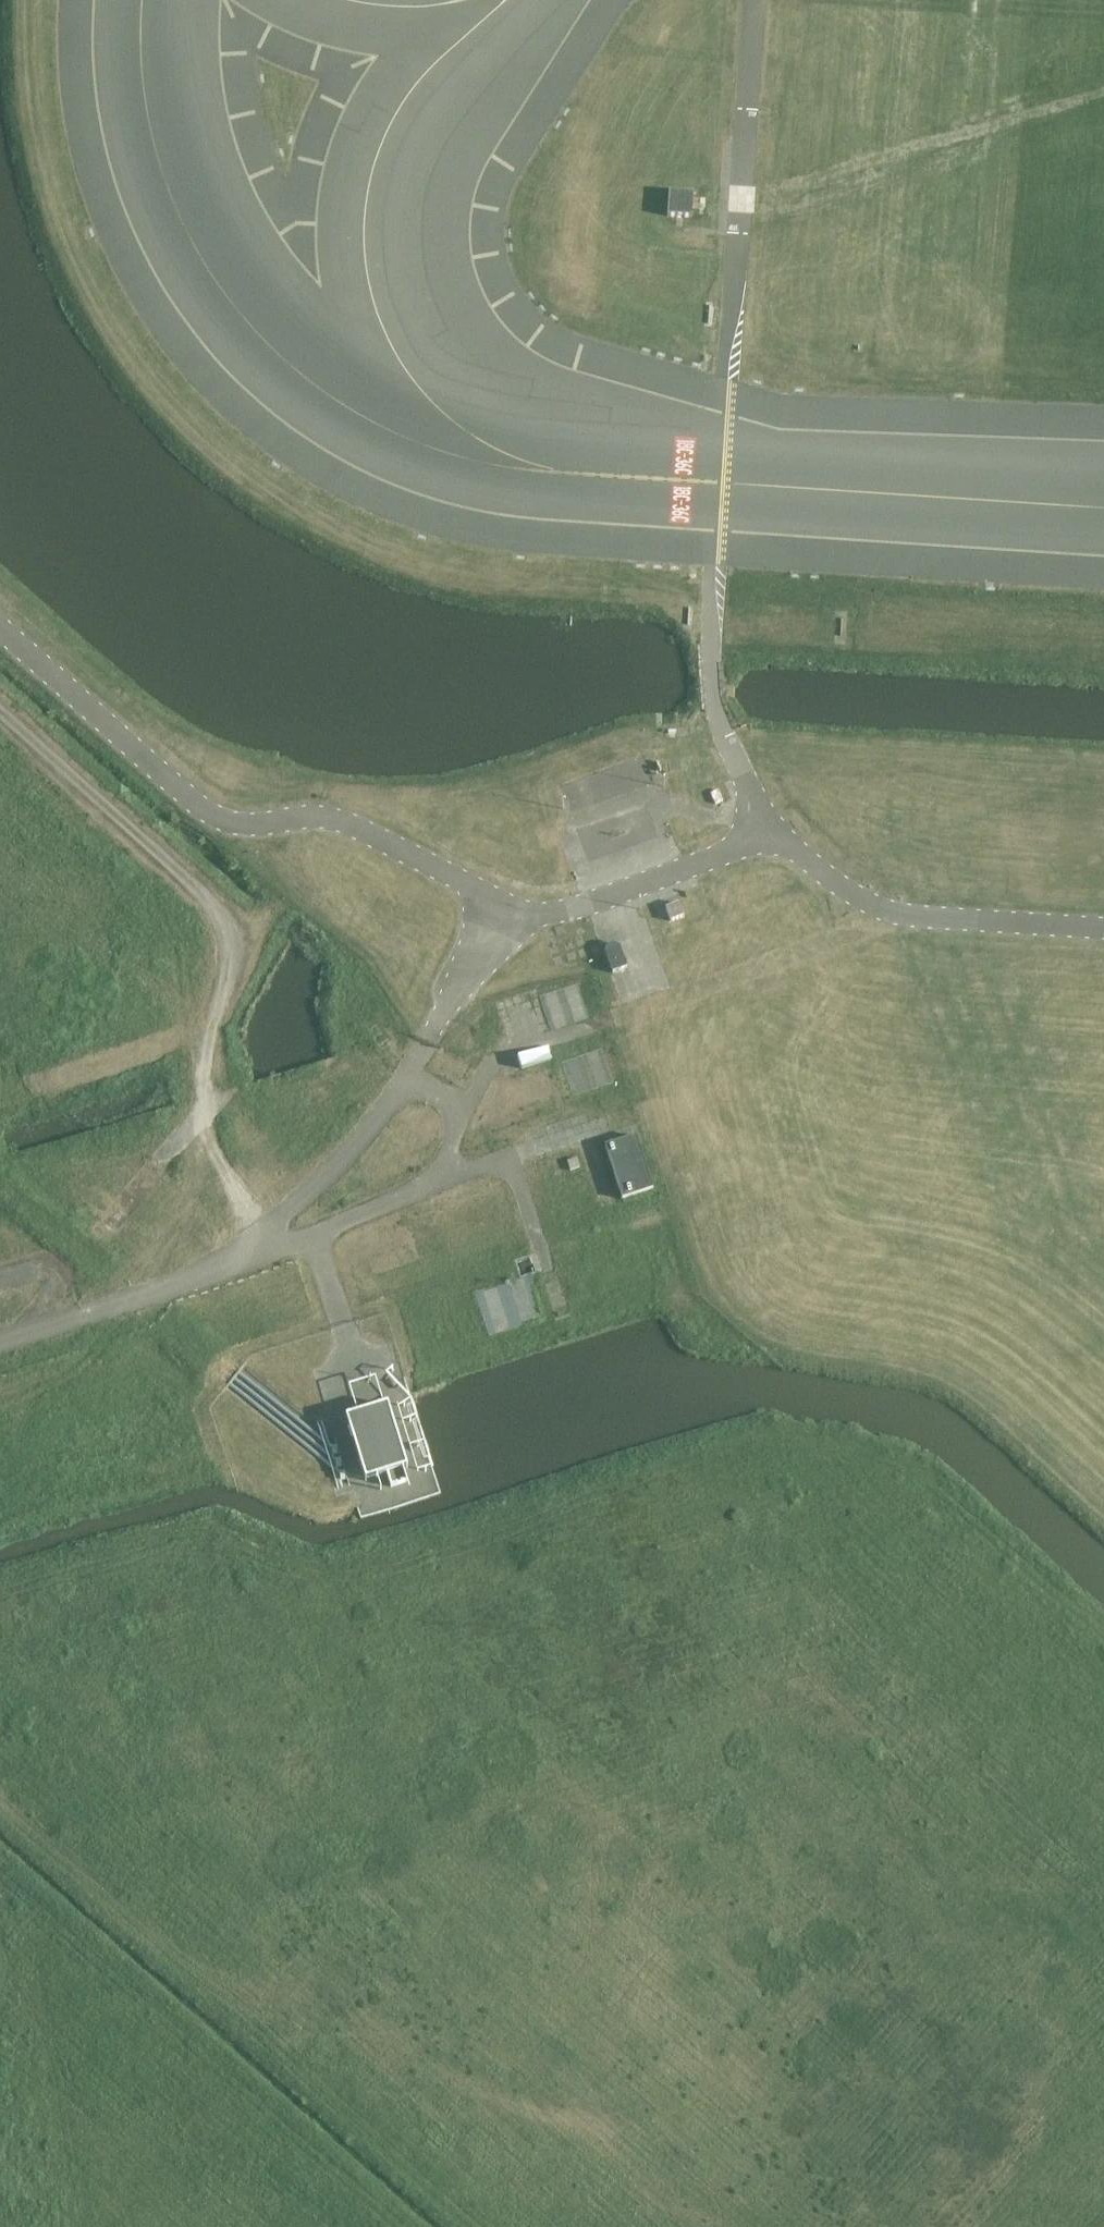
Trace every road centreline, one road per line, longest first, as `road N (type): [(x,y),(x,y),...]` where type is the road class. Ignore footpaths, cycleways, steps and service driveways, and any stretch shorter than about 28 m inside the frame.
road 1 (track): [(271,1238),(211,1156),(200,1102),(203,1050),(232,950),(215,904),(0,710)]

